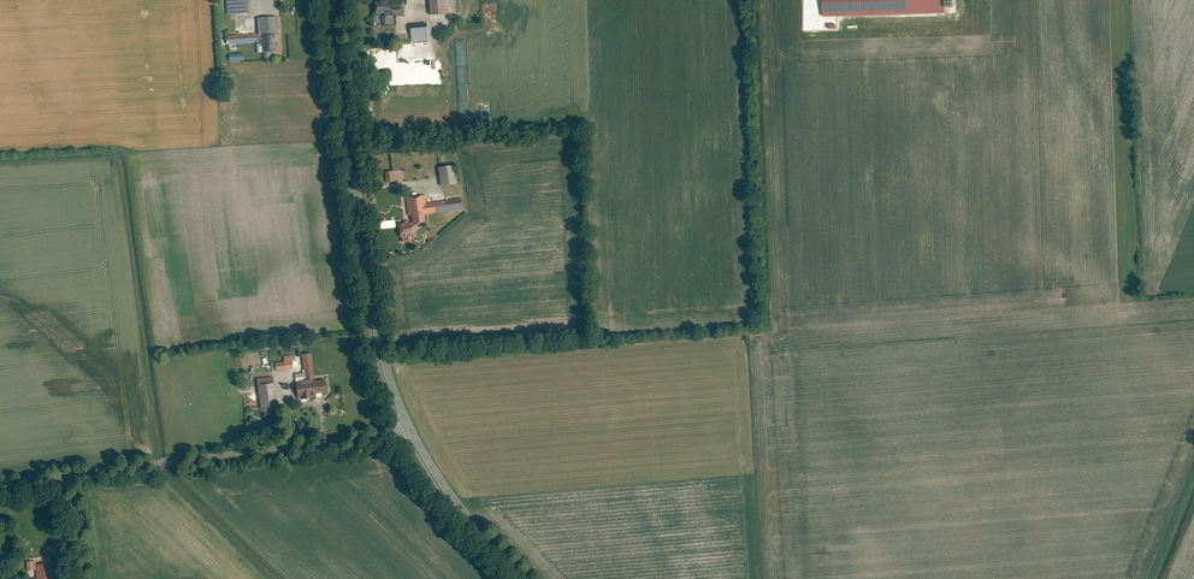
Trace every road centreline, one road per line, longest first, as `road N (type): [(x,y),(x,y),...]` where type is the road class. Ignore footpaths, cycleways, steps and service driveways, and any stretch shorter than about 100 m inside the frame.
road 1 (tertiary): [(332,0),(374,319),(410,428)]
road 2 (unclassified): [(410,428),(71,474)]
road 3 (tertiary): [(410,428),(455,499),(527,578)]

